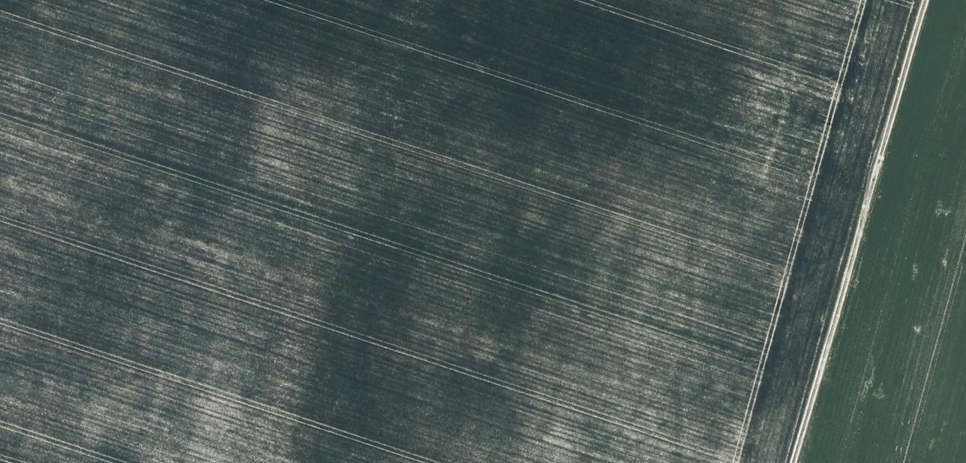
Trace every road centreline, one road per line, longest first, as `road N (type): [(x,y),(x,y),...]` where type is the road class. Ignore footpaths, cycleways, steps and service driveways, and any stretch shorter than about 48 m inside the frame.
road 1 (track): [(925,0),(792,462)]

